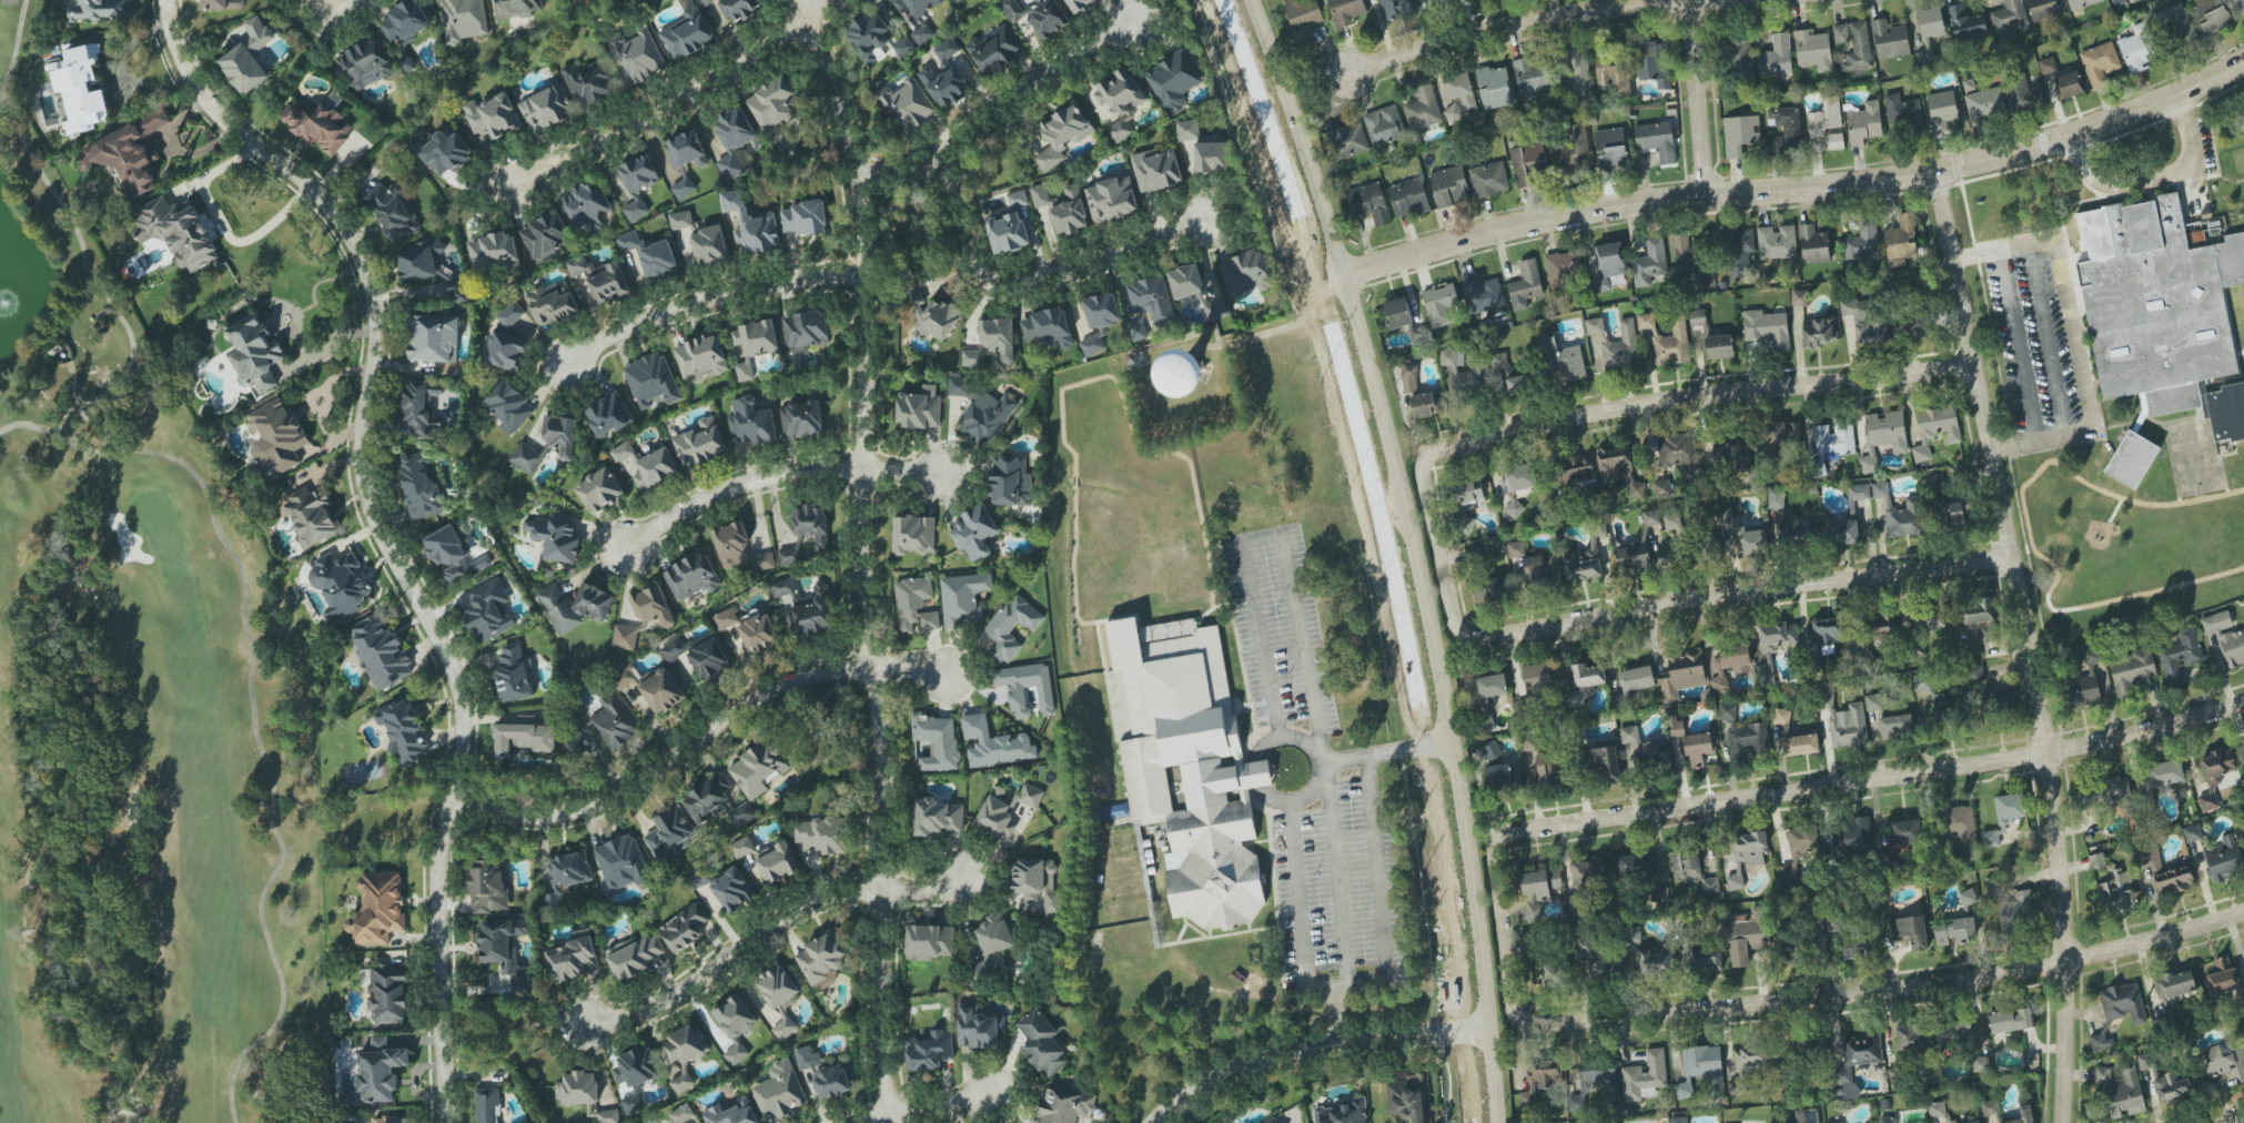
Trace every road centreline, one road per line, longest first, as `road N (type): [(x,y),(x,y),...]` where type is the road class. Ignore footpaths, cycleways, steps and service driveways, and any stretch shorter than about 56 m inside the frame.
road 1 (residential): [(170,0),(172,31),(211,95),(313,184),(365,269),(375,347),(360,422),(361,480),(446,658),(463,718),(437,874),(444,1122)]
road 2 (secondary): [(1499,1122),(1470,841),(1401,473),(1347,271),(1254,0)]
road 3 (residential): [(803,0),(841,70),(856,173),(862,566),(892,1122)]
road 4 (residential): [(1636,1013),(1536,1023),(1519,1014),(1496,860),(1503,838),(1523,828),(2050,753),(2243,703)]
road 5 (residential): [(2062,1122),(2066,963),(2050,753),(1932,171)]
road 6 (residential): [(1347,271),(1631,202),(1932,171),(2142,113),(2243,61)]
road 7 (residential): [(1452,593),(1426,478),(1426,457),(1439,446),(1688,394),(1974,364)]
road 8 (residential): [(1636,1013),(2066,963),(2243,913)]
road 9 (residential): [(1452,593),(1469,638),(1494,637),(1676,599),(2013,557)]
road 10 (residential): [(449,803),(572,810),(624,789),(791,676),(868,665),(949,672)]
road 11 (residential): [(587,1020),(638,1011),(686,988),(813,900),(964,884)]
road 12 (residential): [(828,0),(508,181)]
road 13 (residential): [(1494,1030),(1267,1054),(1161,1122)]
road 14 (residential): [(943,153),(969,247),(1001,282),(1020,283),(1197,222)]
road 15 (residential): [(1351,75),(1573,11),(1689,0)]
road 16 (residential): [(940,475),(861,468),(759,478),(707,496),(620,547)]
road 17 (residential): [(861,274),(715,297),(598,343),(559,367)]
road 18 (residential): [(856,173),(922,164),(943,153),(1128,22)]
road 19 (residential): [(1707,193),(1689,0)]

